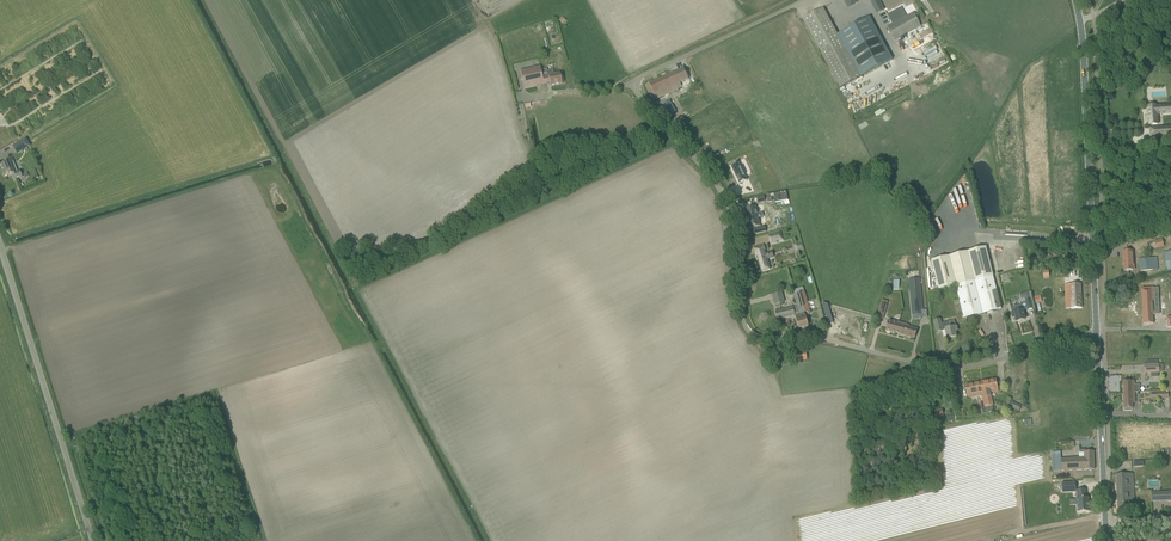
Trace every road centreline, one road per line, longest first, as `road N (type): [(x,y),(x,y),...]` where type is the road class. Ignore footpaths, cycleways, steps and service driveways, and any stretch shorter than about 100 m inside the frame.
road 1 (unclassified): [(800,0),(633,82),(729,205),(749,332),(832,341),(937,368),(1097,339)]
road 2 (secondary): [(1097,339),(1075,0)]
road 3 (unclassified): [(92,540),(0,243)]
road 4 (secondary): [(1108,520),(1097,339)]

